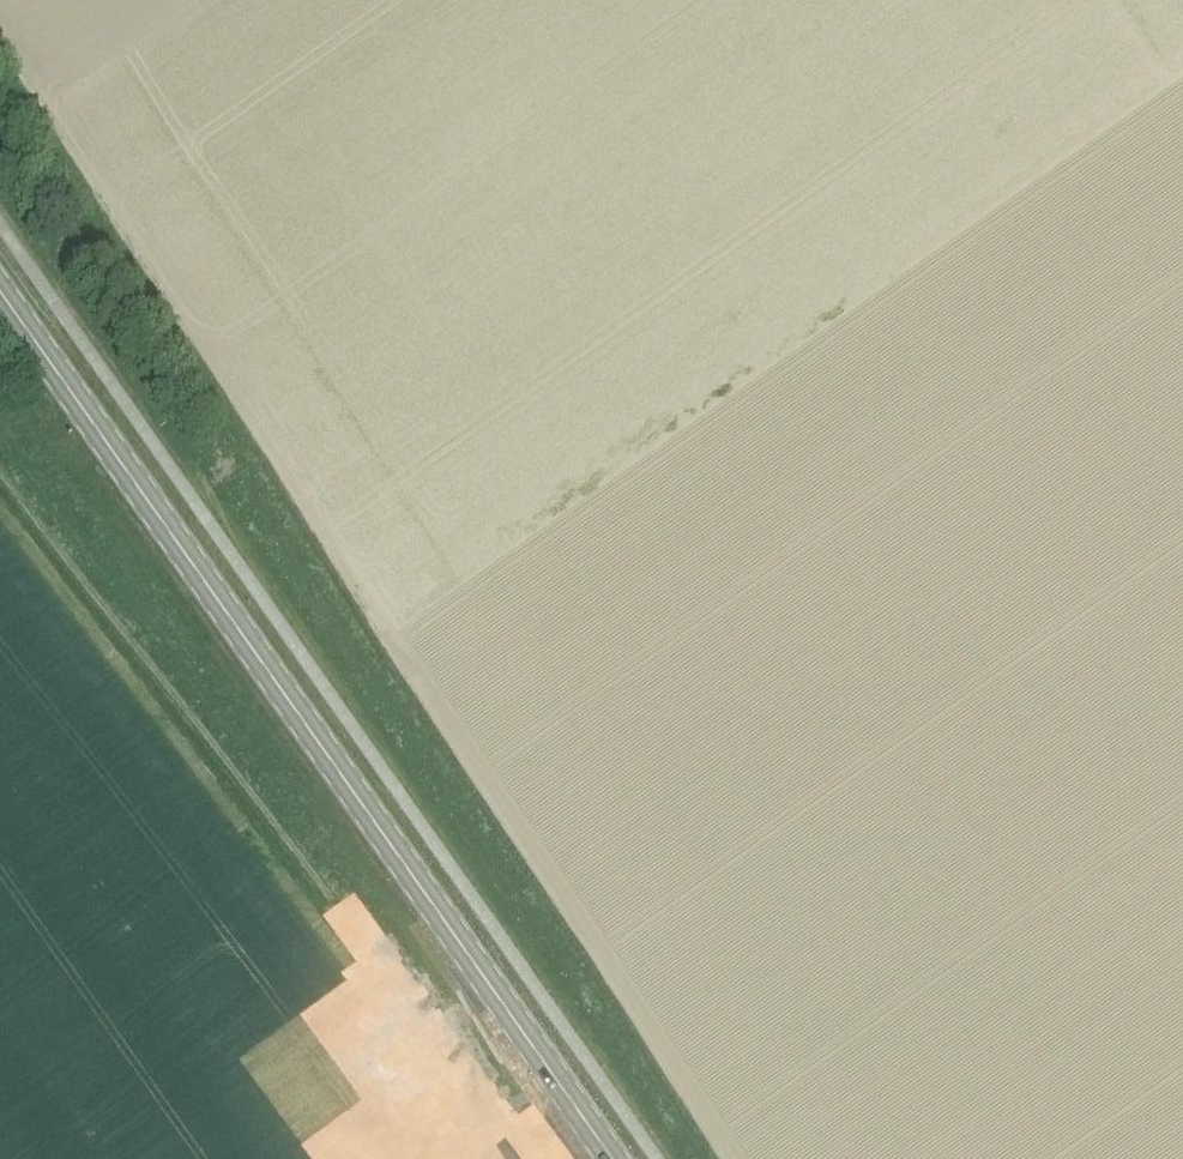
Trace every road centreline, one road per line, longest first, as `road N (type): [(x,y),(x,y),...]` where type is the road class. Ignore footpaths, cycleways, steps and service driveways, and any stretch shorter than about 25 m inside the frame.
road 1 (primary): [(0,293),(611,1158)]

